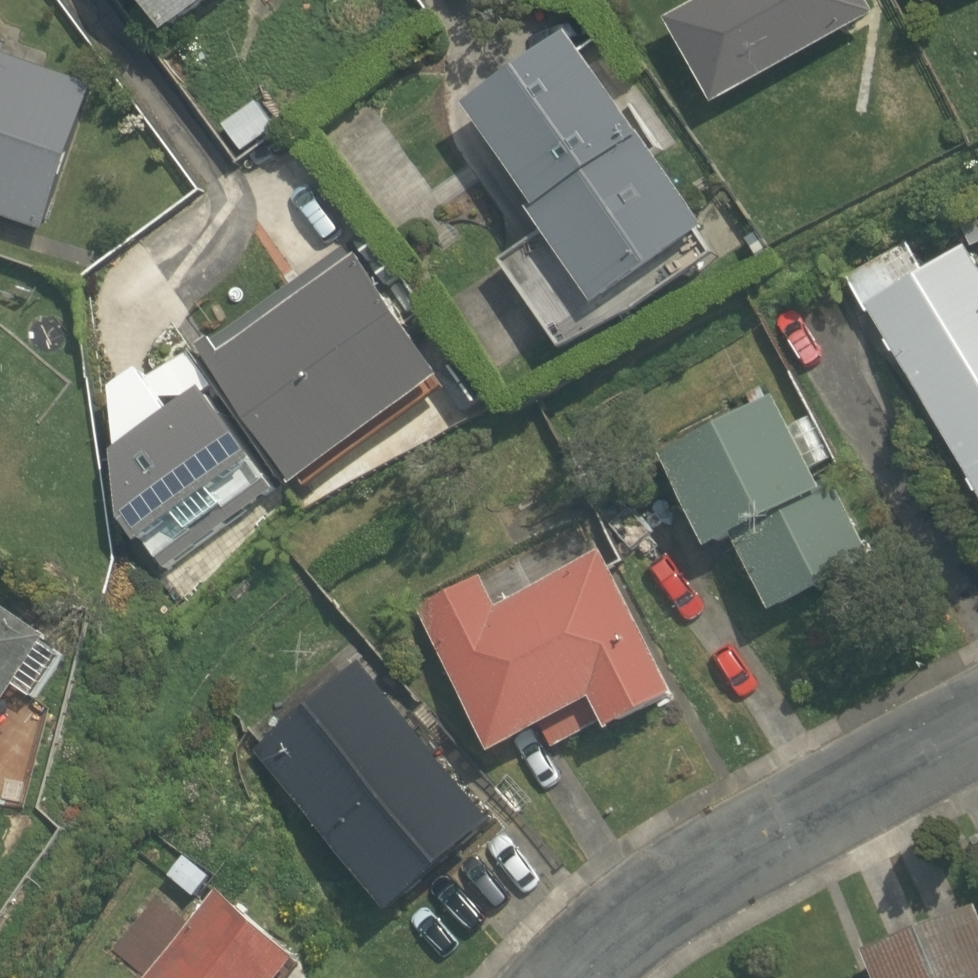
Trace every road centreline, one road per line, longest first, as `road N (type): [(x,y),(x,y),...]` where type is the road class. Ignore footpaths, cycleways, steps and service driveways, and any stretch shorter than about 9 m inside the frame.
road 1 (residential): [(626,977),(718,890),(977,727)]

